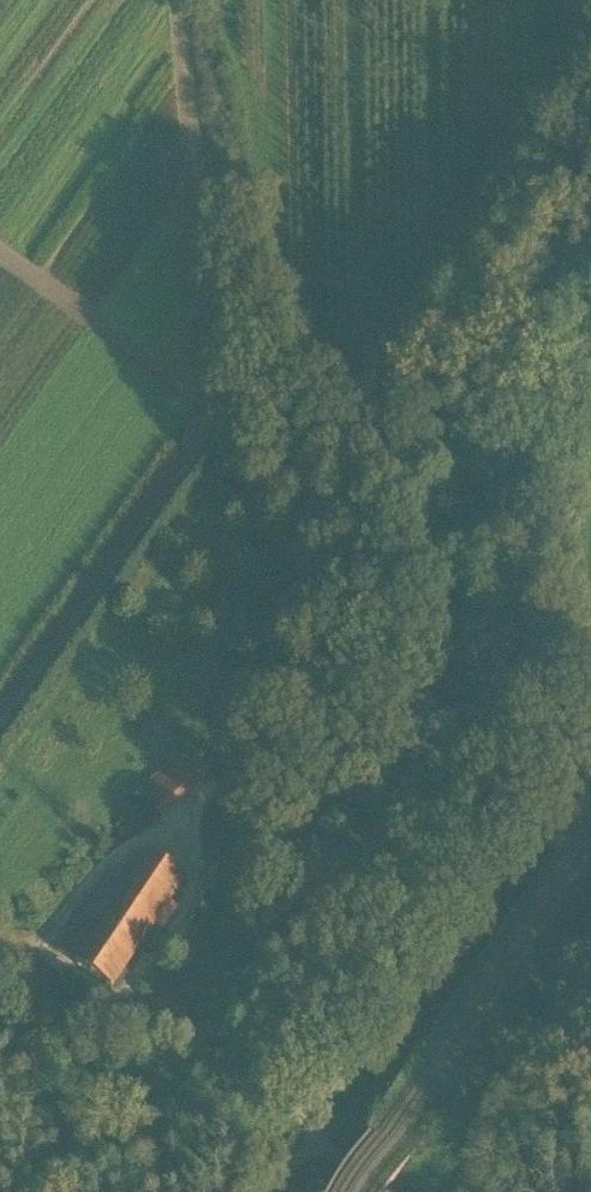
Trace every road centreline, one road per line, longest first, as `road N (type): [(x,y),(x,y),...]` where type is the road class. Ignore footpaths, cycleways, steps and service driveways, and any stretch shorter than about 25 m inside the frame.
road 1 (track): [(179,0),(188,158),(214,343),(203,449),(0,727)]
road 2 (track): [(316,1122),(590,763)]
road 3 (track): [(315,1142),(316,1122),(70,1020),(0,944)]
road 4 (track): [(442,1191),(590,950)]

